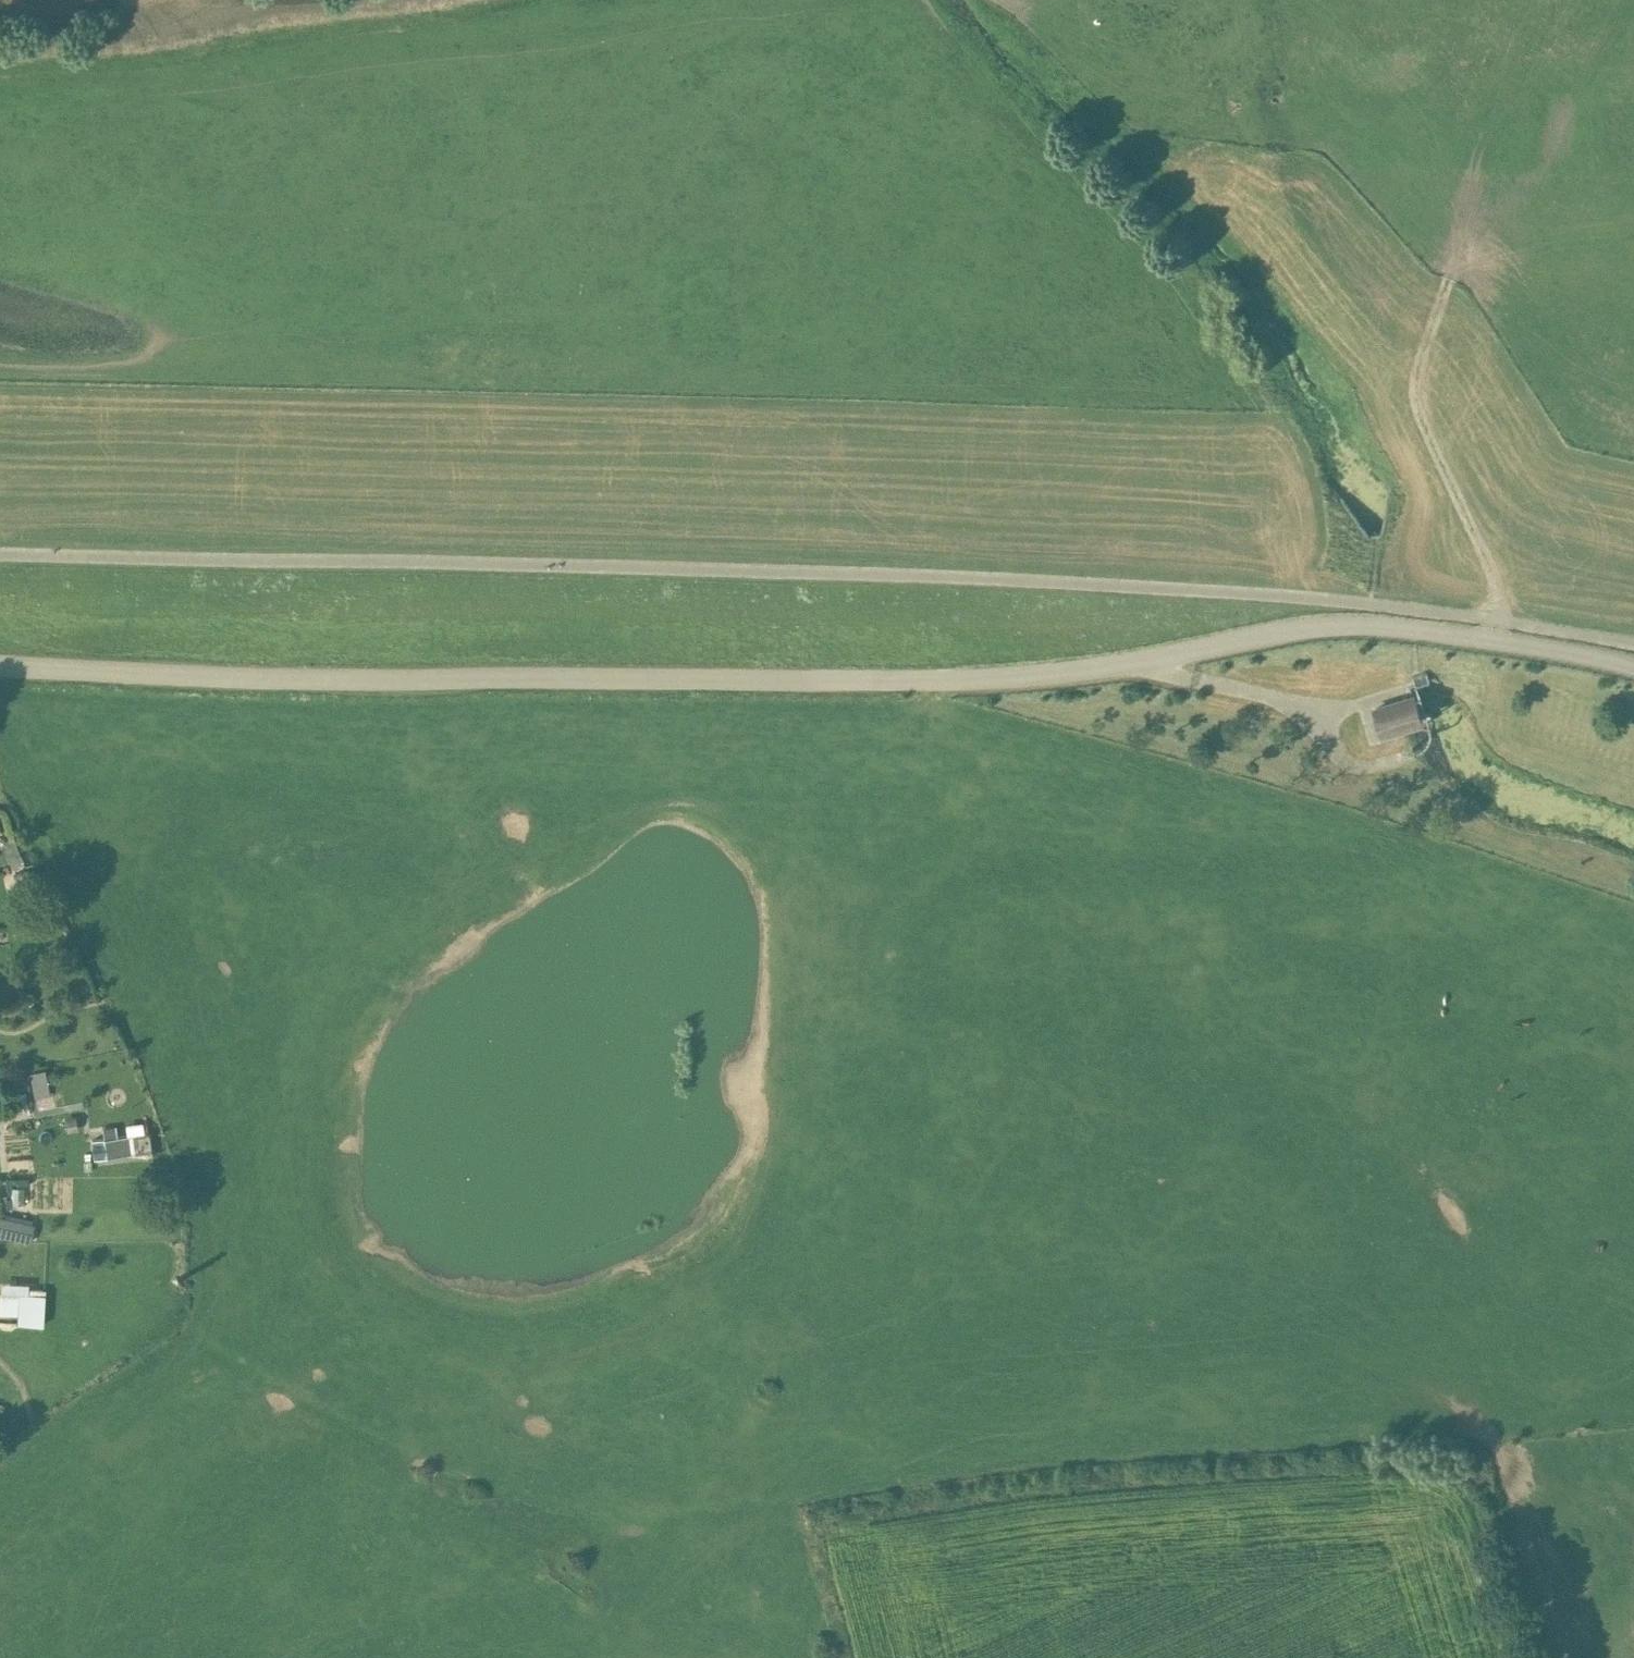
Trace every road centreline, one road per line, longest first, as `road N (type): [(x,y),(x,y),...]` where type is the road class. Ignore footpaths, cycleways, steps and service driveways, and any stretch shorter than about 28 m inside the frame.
road 1 (unclassified): [(0,661),(302,675),(909,678),(1081,665),(1346,617),(1633,659)]
road 2 (track): [(1494,634),(1496,585),(1421,409),(1420,375),(1449,283)]

